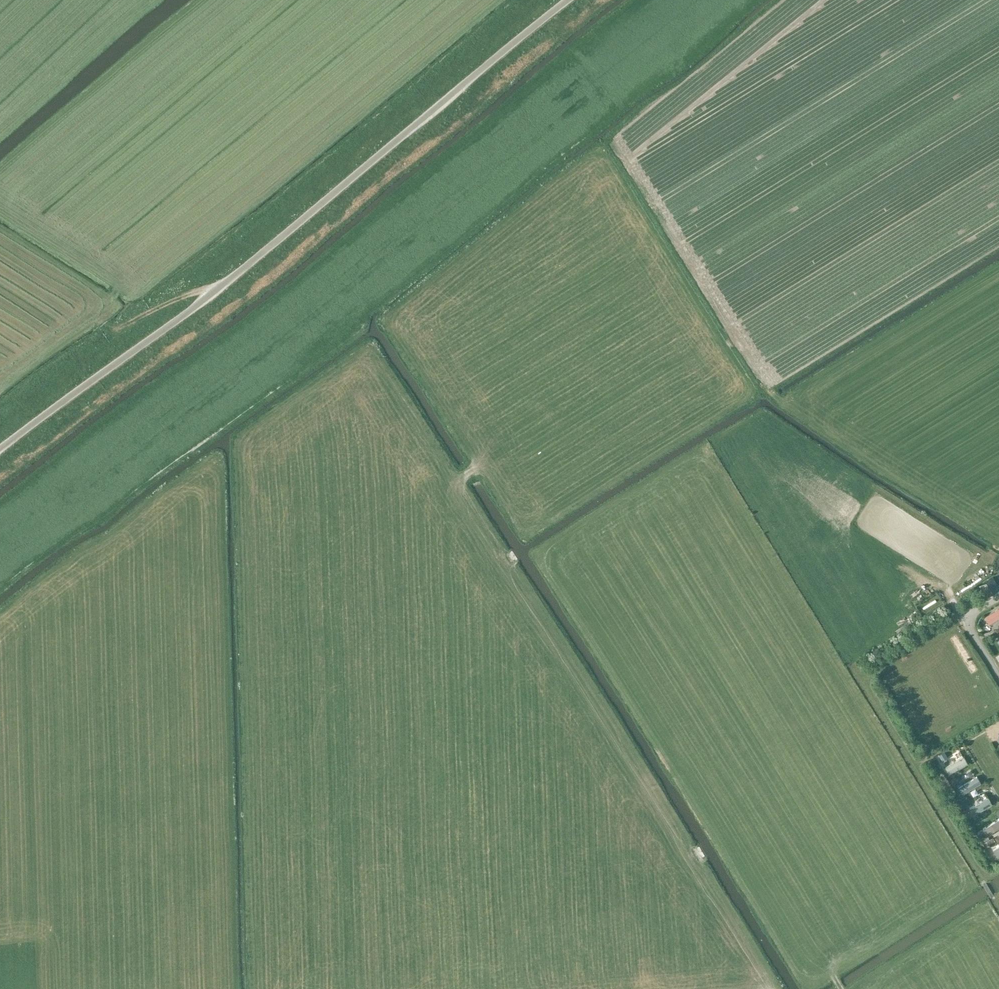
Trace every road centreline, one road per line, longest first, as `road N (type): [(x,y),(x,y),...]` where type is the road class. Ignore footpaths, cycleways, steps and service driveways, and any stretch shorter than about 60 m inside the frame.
road 1 (unclassified): [(0,449),(219,286),(568,0)]
road 2 (track): [(95,316),(119,327),(219,286)]

